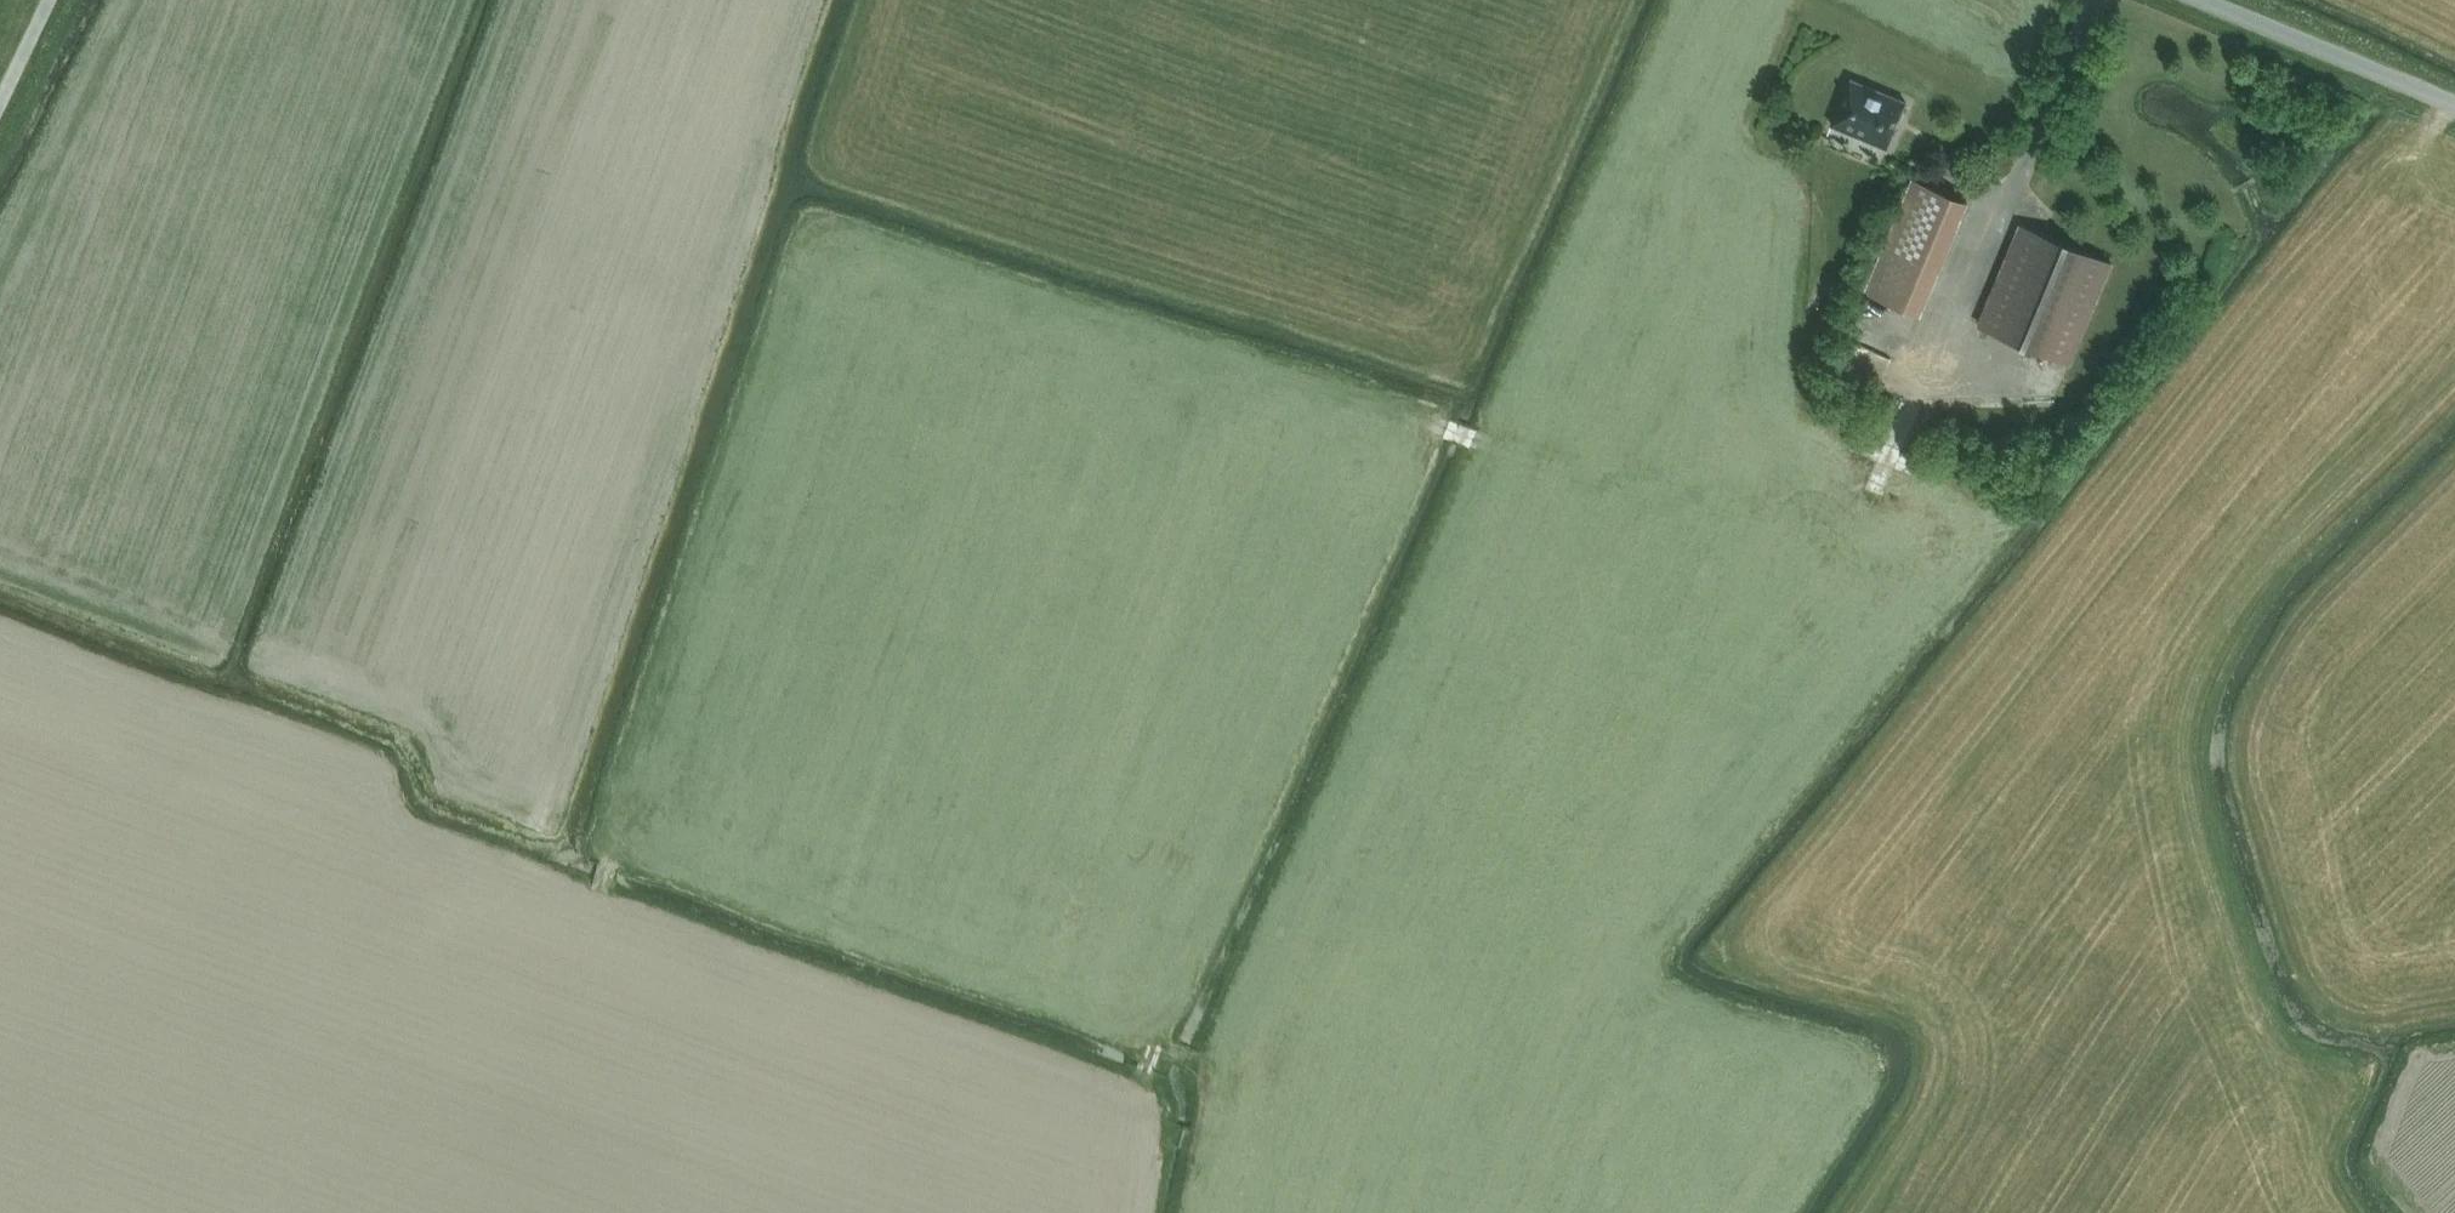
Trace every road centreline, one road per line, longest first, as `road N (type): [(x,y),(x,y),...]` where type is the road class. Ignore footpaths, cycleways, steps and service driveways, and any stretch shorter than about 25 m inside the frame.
road 1 (unclassified): [(2454,106),(2202,0)]
road 2 (track): [(1876,487),(1914,398),(1934,376)]

